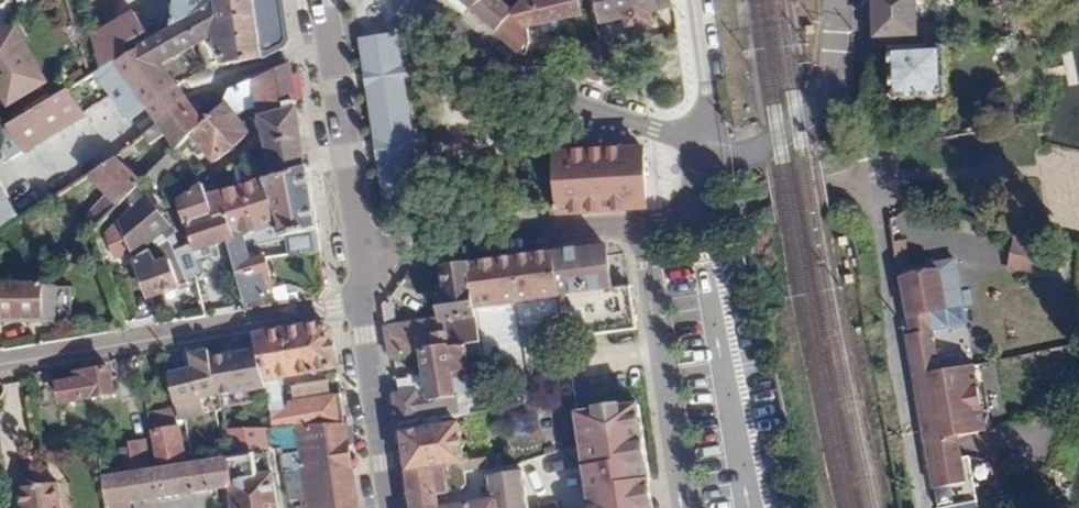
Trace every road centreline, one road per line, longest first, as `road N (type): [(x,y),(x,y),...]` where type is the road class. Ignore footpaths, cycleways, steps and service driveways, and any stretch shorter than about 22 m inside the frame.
road 1 (residential): [(364,305),(0,359)]
road 2 (residential): [(873,181),(926,507)]
road 3 (residential): [(366,252),(640,228),(682,210)]
road 4 (residential): [(698,154),(678,137),(514,74),(426,0)]
road 5 (residential): [(366,252),(325,0)]
road 6 (residential): [(390,507),(364,305)]
road 7 (residential): [(682,210),(873,181)]
road 8 (residential): [(861,0),(866,159)]
road 9 (residential): [(698,154),(709,77),(697,0)]
road 10 (residential): [(698,154),(756,148),(831,94)]

